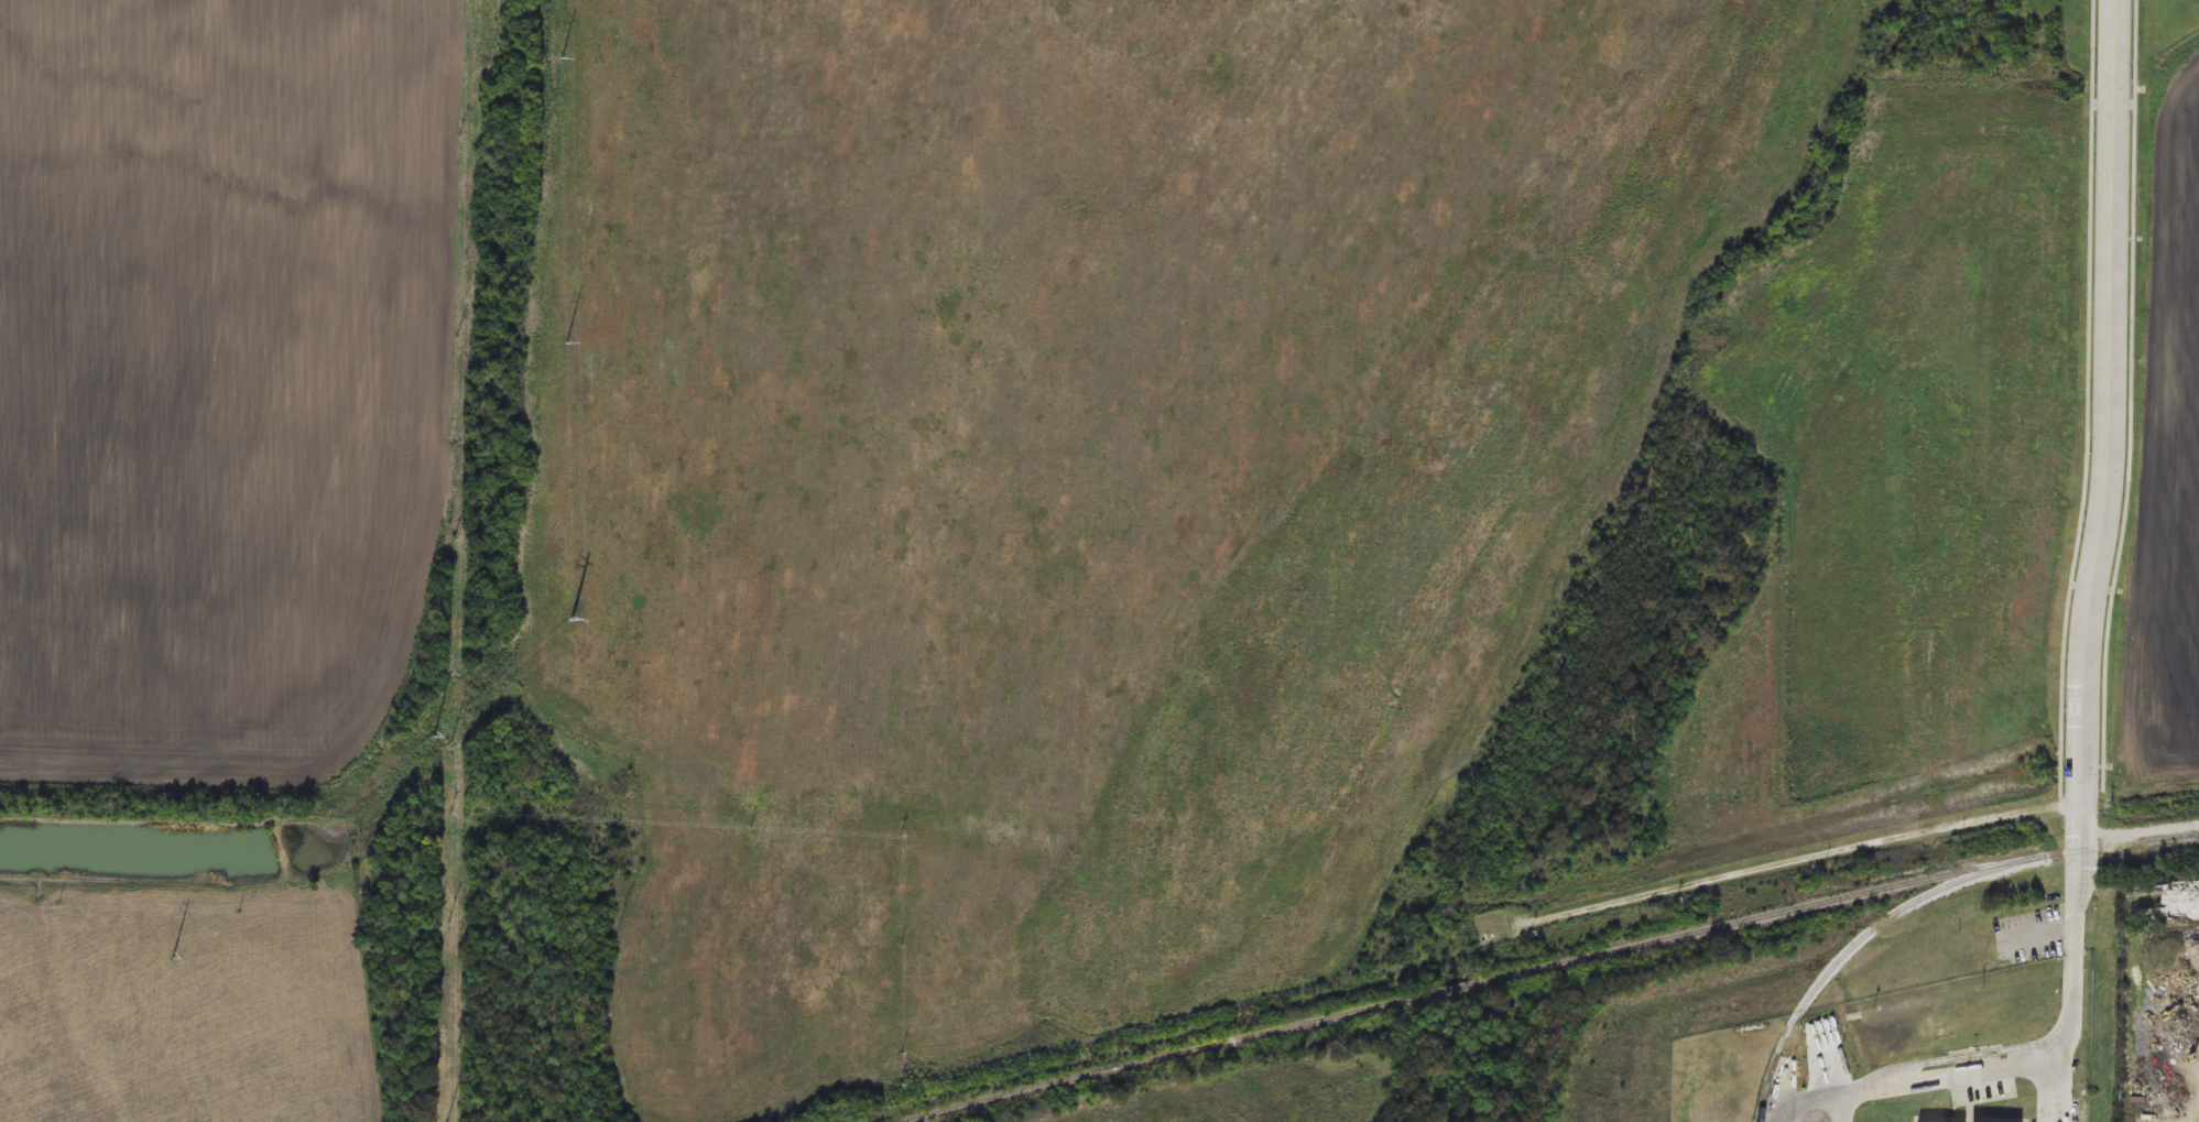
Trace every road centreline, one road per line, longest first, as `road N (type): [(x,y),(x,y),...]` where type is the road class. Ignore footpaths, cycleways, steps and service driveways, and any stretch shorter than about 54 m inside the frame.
road 1 (residential): [(2075,881),(2086,625),(2108,436),(2118,0)]

